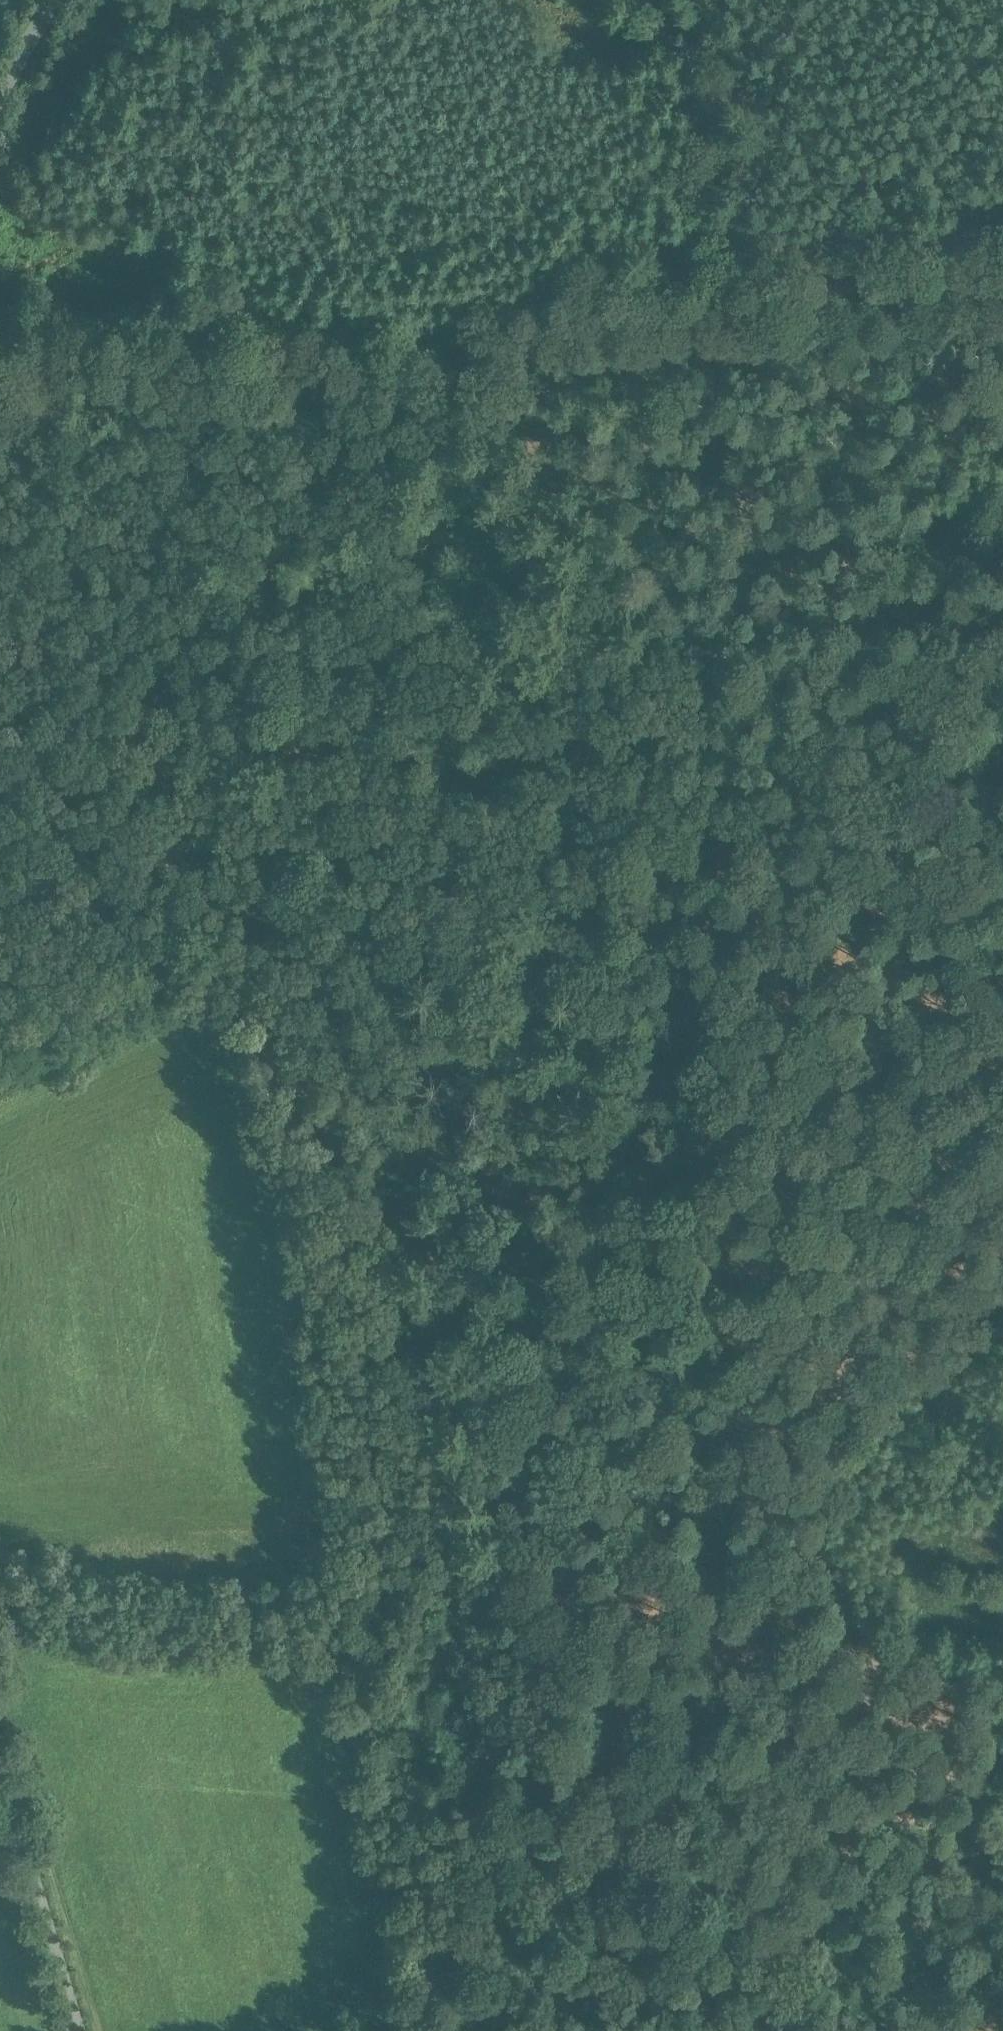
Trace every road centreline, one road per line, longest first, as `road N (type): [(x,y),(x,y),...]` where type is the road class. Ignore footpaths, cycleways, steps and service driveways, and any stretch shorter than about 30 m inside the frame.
road 1 (track): [(729,2030),(714,1926),(716,1843),(694,1785),(618,1655),(571,1494),(555,1389),(565,1243),(586,1120),(653,931),(710,842),(688,665),(643,436),(659,311)]
road 2 (track): [(0,340),(301,357),(1002,270)]
road 3 (track): [(714,1926),(1002,1843)]
road 4 (tertiary): [(80,2030),(0,1757)]

